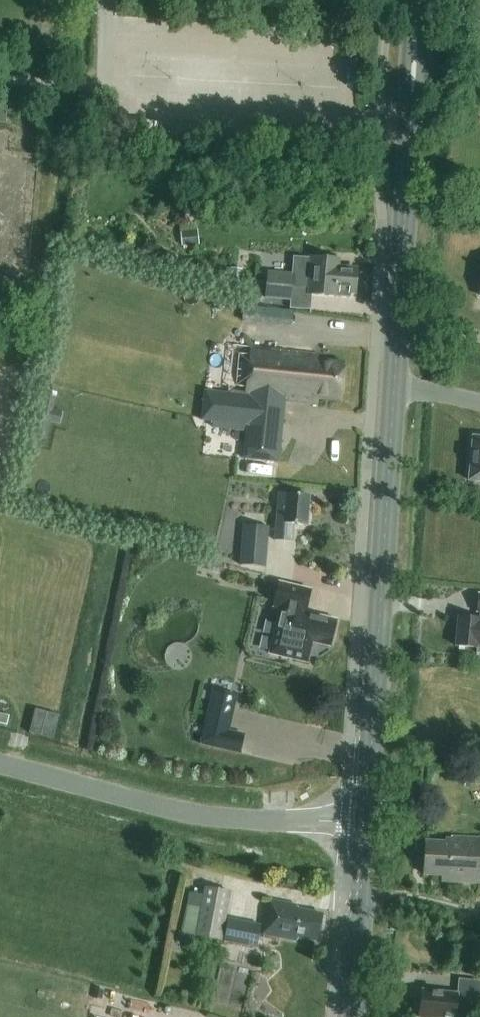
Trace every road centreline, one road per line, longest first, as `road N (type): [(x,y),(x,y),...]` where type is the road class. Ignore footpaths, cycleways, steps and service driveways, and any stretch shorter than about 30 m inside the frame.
road 1 (secondary): [(354,1016),(417,0)]

